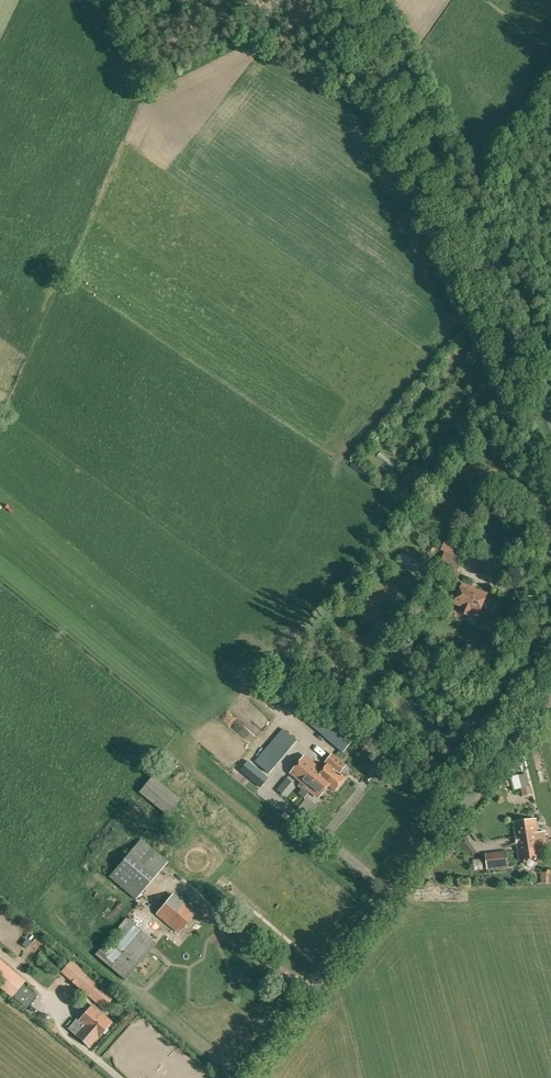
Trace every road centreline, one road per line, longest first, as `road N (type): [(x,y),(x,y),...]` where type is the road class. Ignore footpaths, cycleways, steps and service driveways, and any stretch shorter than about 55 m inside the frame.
road 1 (unclassified): [(240,1077),(550,700)]
road 2 (secondary): [(550,404),(358,0)]

